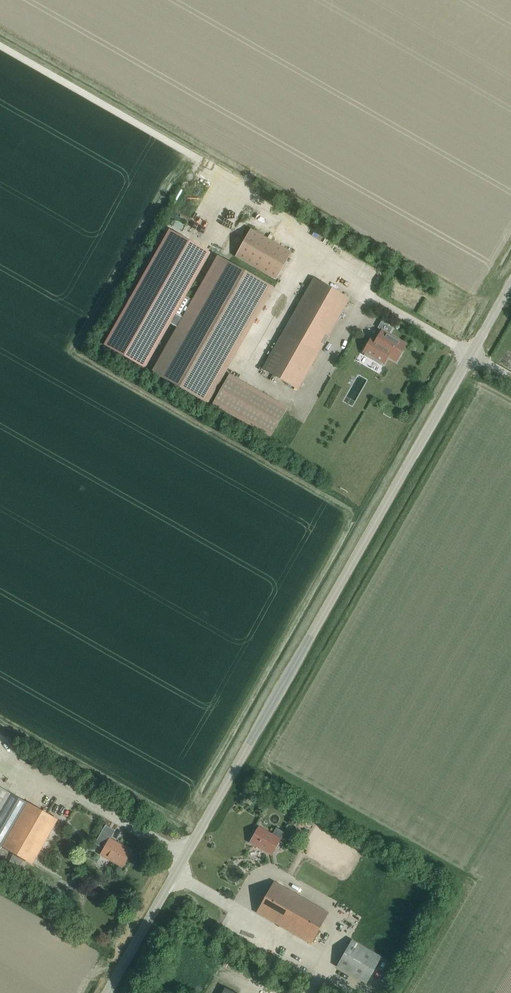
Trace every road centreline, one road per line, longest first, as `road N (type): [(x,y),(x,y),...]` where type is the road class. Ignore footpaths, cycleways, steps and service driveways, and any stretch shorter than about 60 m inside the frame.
road 1 (unclassified): [(106,992),(510,274)]
road 2 (track): [(237,194),(223,171),(0,44)]

